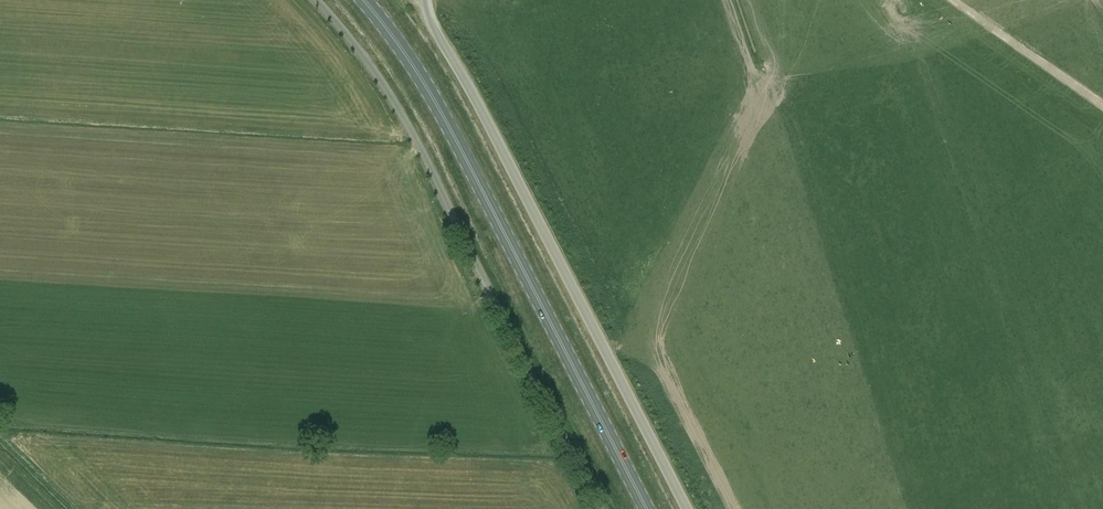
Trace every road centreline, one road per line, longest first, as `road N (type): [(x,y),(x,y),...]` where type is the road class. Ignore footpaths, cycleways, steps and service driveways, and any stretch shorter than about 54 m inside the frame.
road 1 (unclassified): [(601,508),(419,146),(316,0)]
road 2 (primary): [(363,0),(428,91),(646,508)]
road 3 (unclassified): [(689,508),(424,0)]

